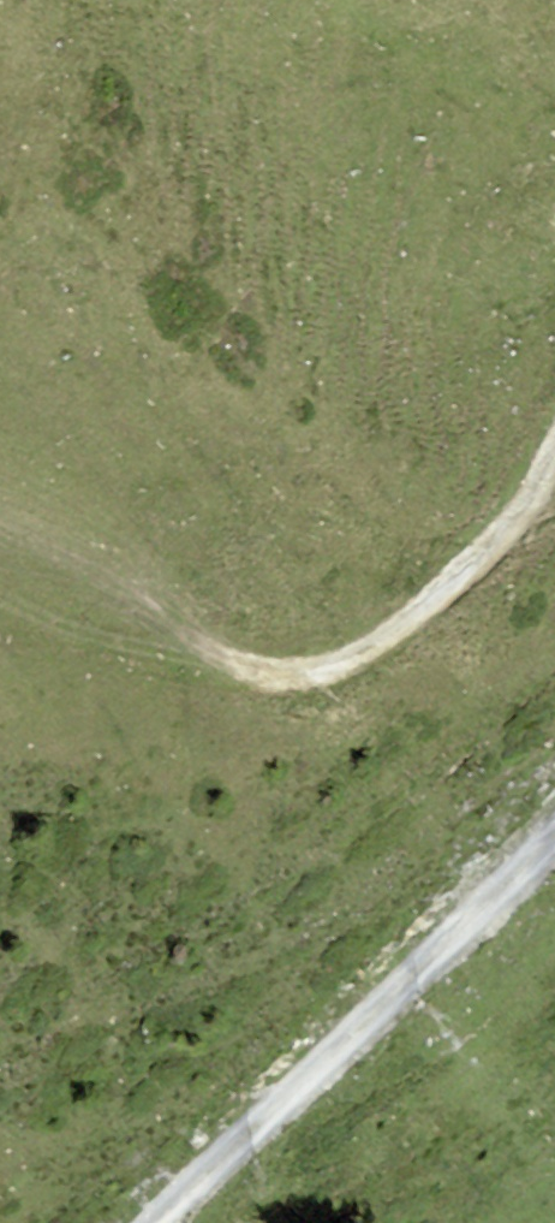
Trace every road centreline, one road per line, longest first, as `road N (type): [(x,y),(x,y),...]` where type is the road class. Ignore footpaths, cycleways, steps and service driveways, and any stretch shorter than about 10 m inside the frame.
road 1 (track): [(0,538),(147,592),(225,668),(318,676),(515,534),(554,463)]
road 2 (track): [(134,1222),(247,1128),(554,811)]

